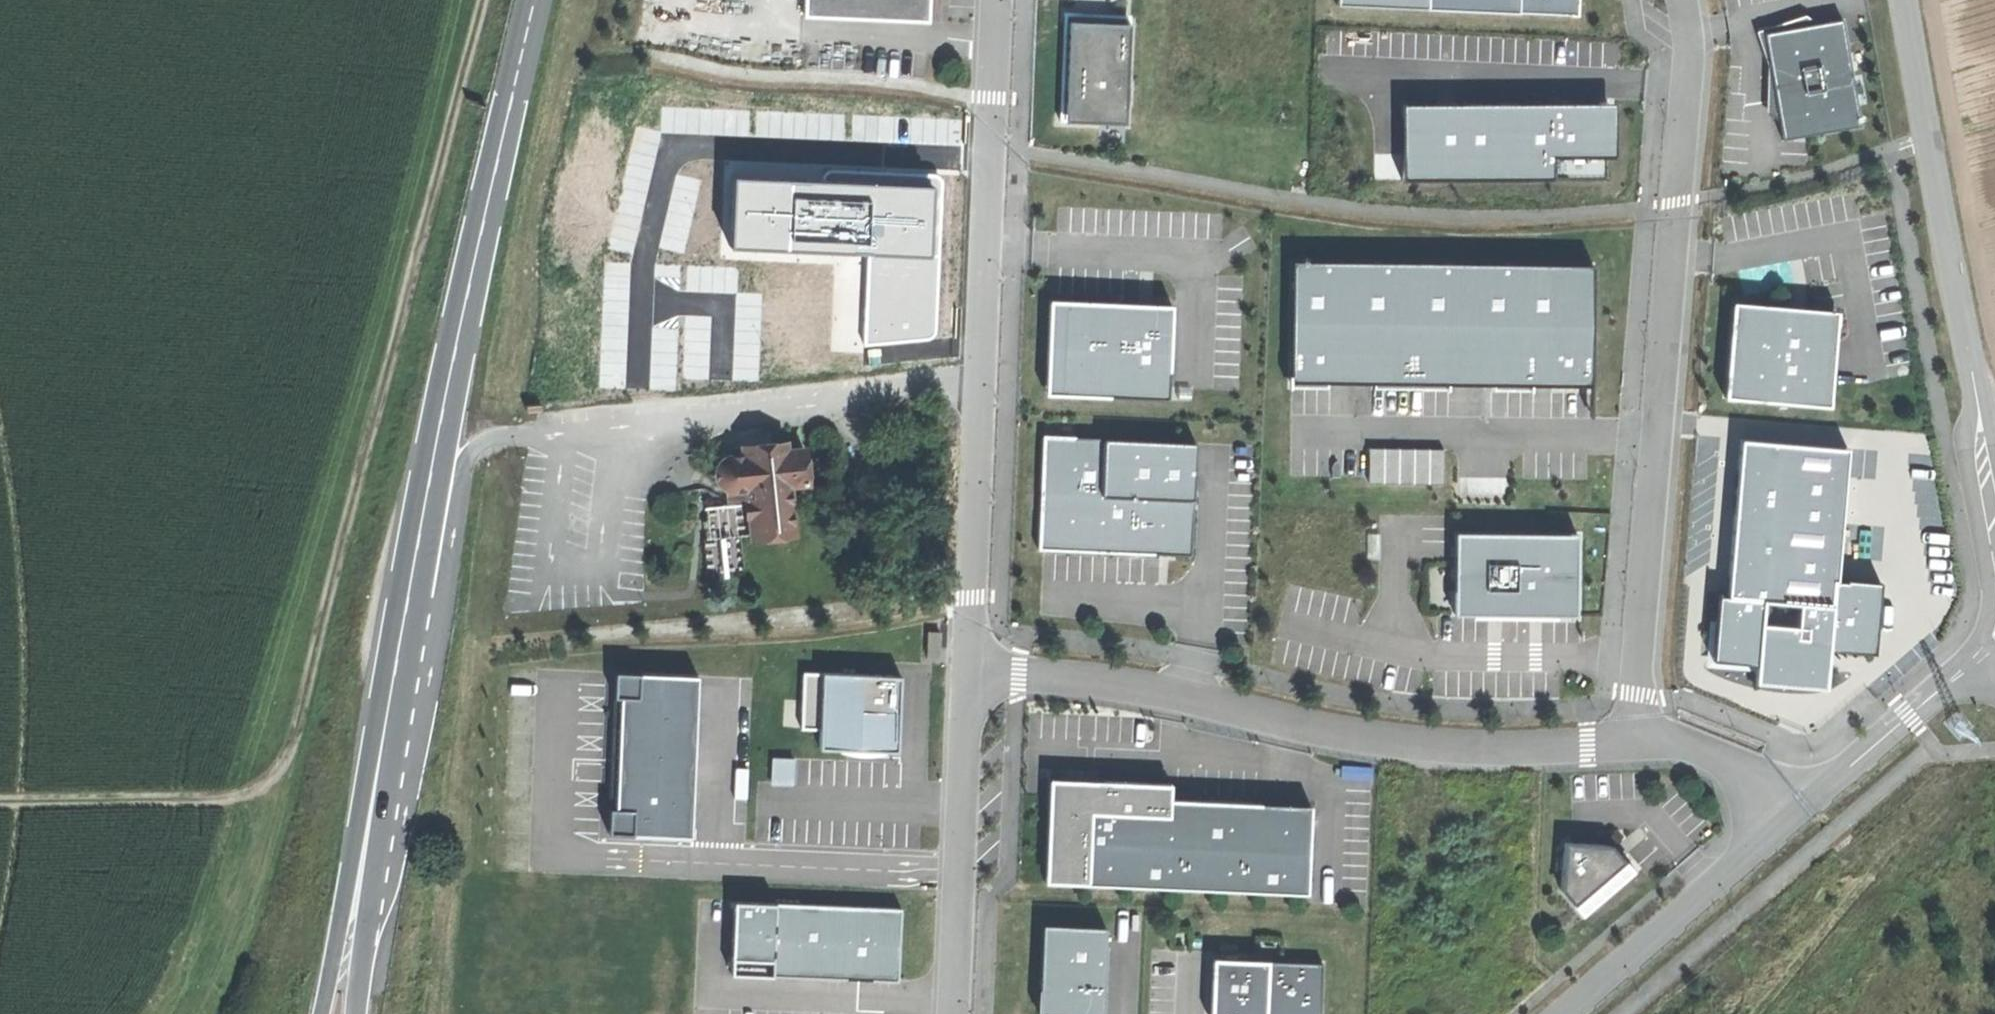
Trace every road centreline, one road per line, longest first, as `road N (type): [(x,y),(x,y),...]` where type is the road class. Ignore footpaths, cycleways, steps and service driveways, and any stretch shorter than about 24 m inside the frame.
road 1 (track): [(0,804),(224,798),(257,788),(279,770),(294,743),(483,0)]
road 2 (secondary): [(367,828),(433,459),(534,0)]
road 3 (residential): [(1677,0),(1686,55),(1633,743)]
road 4 (unclassified): [(966,675),(996,0)]
road 5 (unclassified): [(1633,743),(1512,747),(1382,737),(1049,672),(966,675)]
road 6 (unclassified): [(1994,503),(1903,0)]
road 7 (unclassified): [(951,1013),(966,675)]
road 8 (unclassified): [(1561,1013),(1788,819)]
road 9 (unclassified): [(1788,819),(1993,642)]
road 10 (secondary): [(367,828),(321,1013)]
road 11 (secondary): [(355,1013),(367,828)]
road 12 (unclassified): [(1788,819),(1742,769),(1695,747),(1633,743)]

